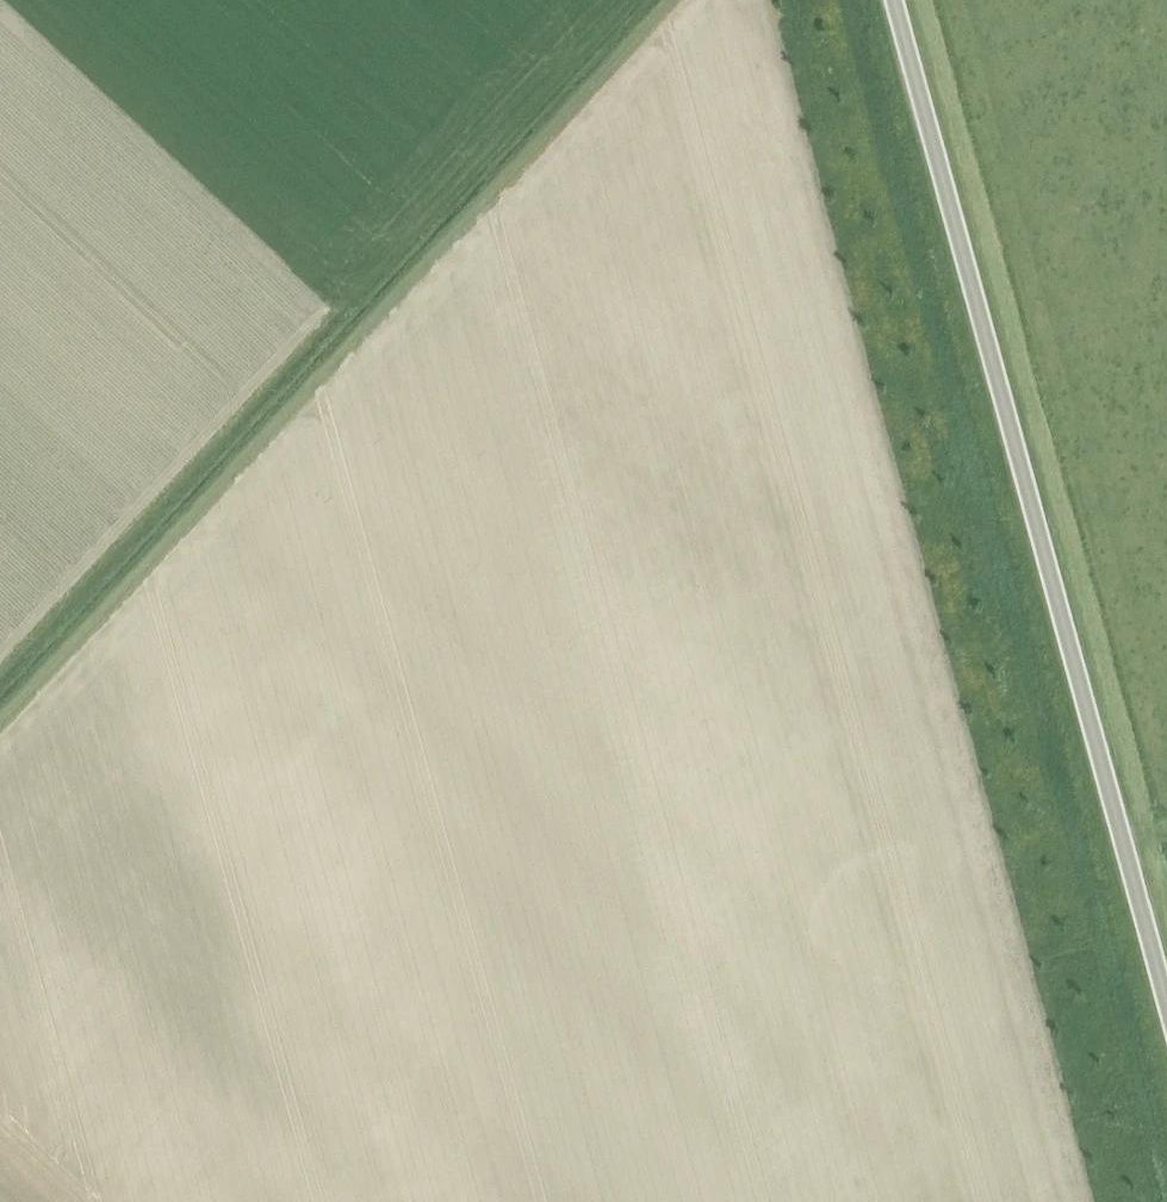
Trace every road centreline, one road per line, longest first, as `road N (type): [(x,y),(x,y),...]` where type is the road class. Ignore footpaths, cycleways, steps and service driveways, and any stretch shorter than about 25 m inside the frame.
road 1 (tertiary): [(1166,1022),(887,0)]

